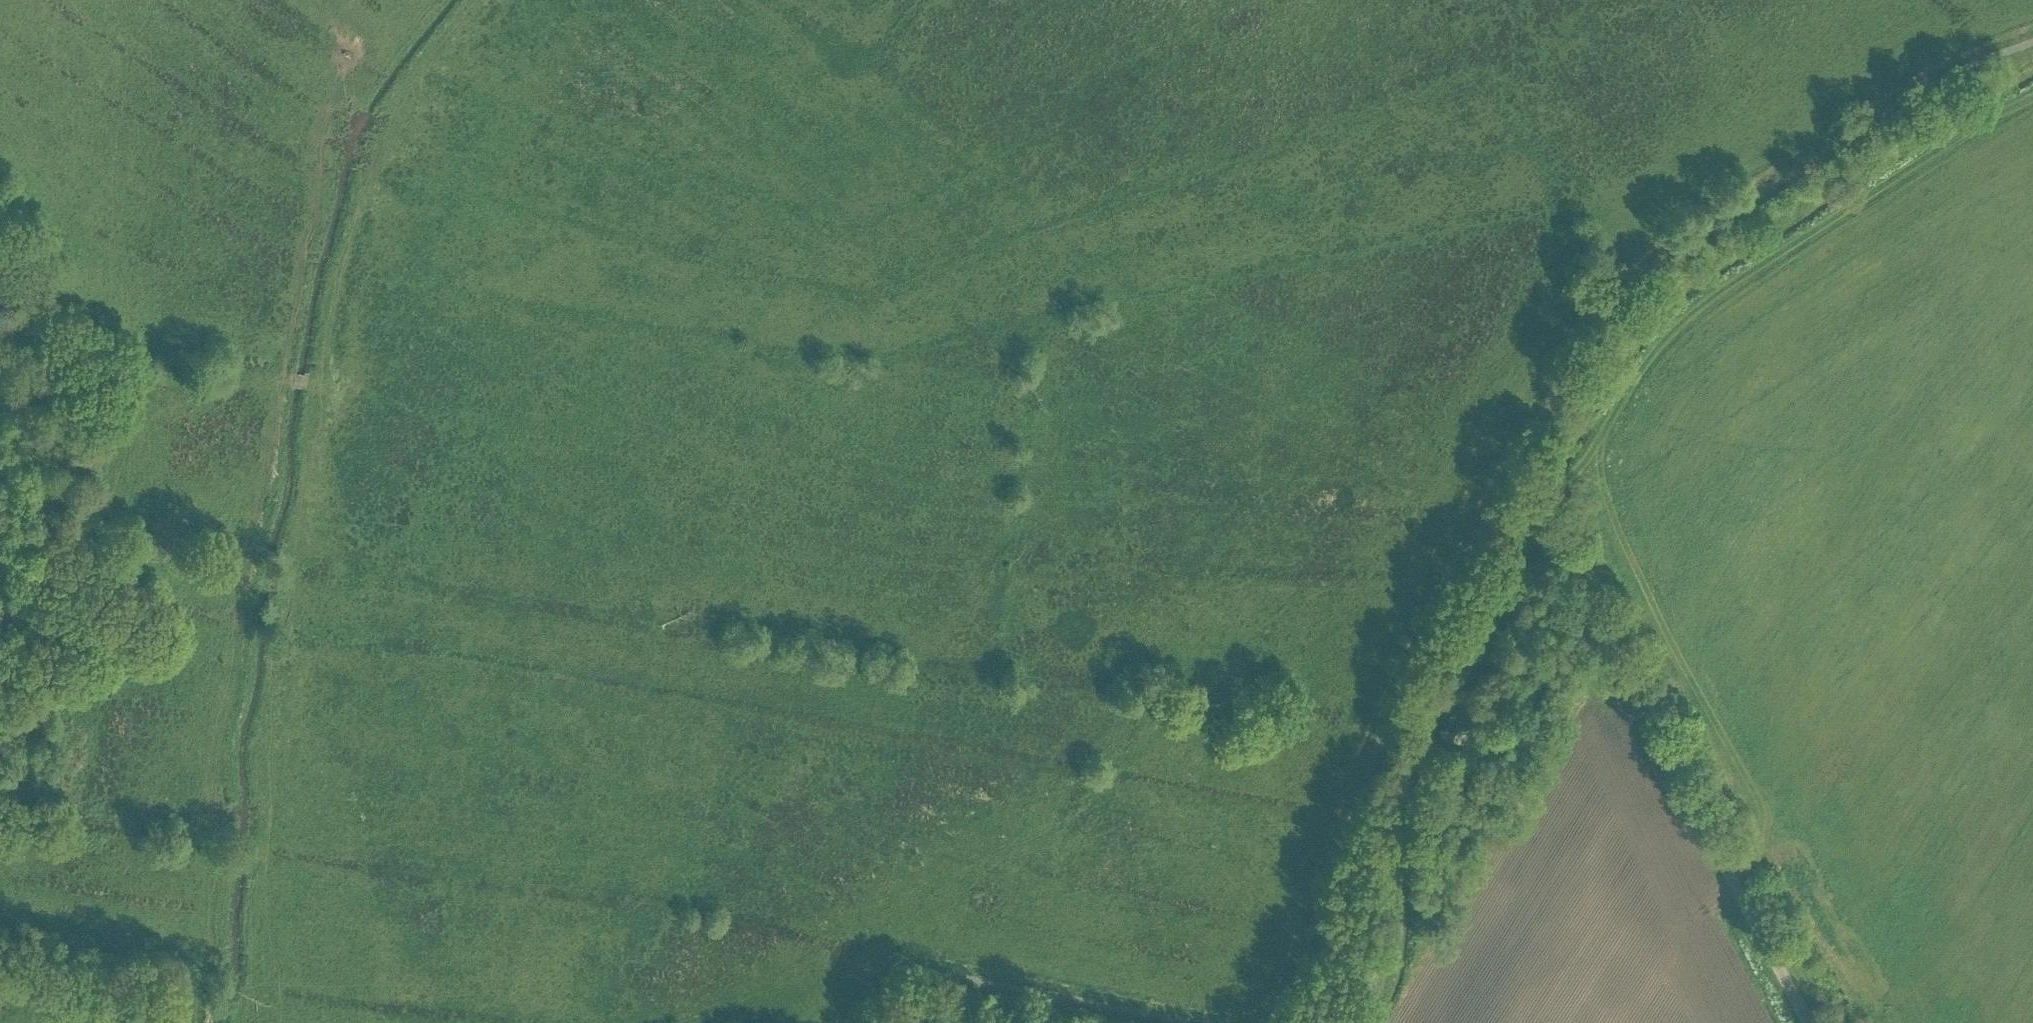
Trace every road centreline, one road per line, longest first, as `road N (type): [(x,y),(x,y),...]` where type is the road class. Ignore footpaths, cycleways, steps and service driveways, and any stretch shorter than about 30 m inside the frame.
road 1 (track): [(1517,457),(1701,816)]
road 2 (unclassified): [(1810,1022),(1701,816)]

